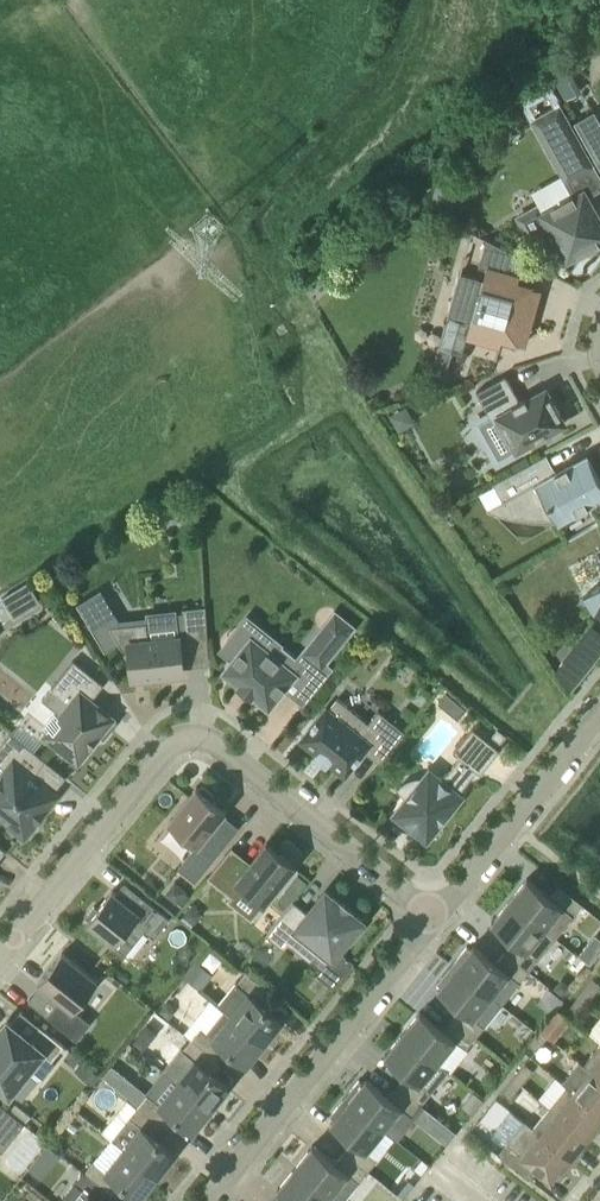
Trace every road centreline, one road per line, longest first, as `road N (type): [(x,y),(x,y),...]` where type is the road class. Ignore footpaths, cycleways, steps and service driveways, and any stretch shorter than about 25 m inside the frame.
road 1 (residential): [(0,986),(184,755),(220,744),(247,755),(453,918)]
road 2 (residential): [(231,1200),(453,918)]
road 3 (residential): [(453,918),(599,734)]

